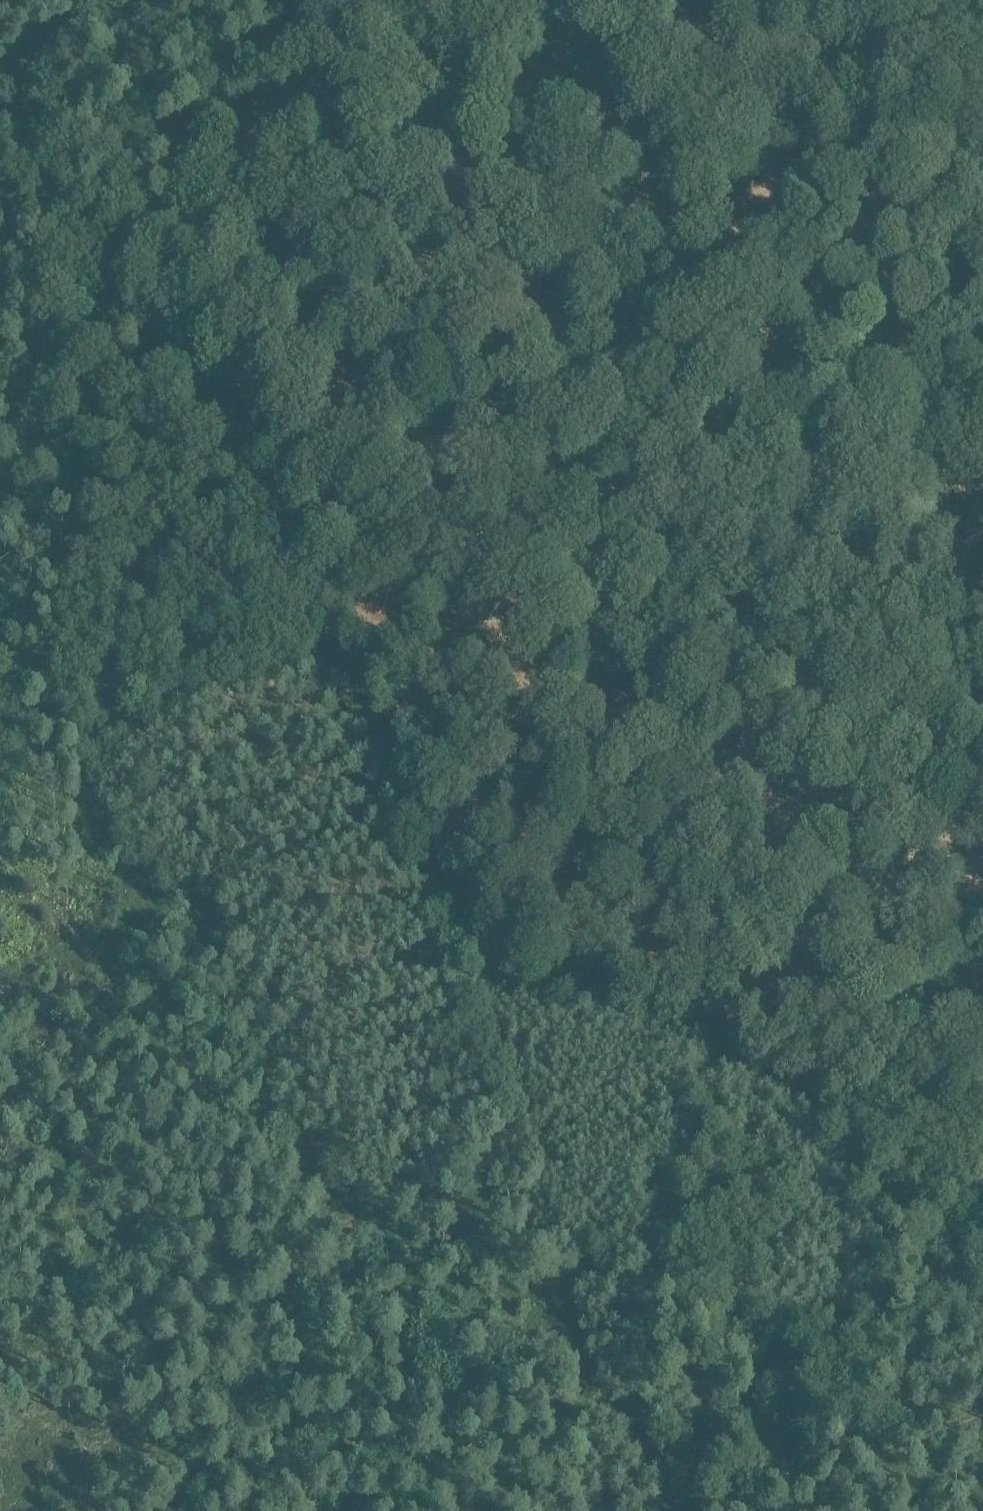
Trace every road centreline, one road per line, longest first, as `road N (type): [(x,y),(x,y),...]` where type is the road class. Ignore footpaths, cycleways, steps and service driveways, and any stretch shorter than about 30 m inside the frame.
road 1 (track): [(982,1414),(850,1471),(780,1489),(728,1473),(641,1437),(579,1392),(498,1255),(464,1222),(420,1212),(353,1233),(0,1383)]
road 2 (track): [(0,443),(181,355),(242,310),(563,0)]
road 3 (track): [(0,118),(129,313),(181,355)]

